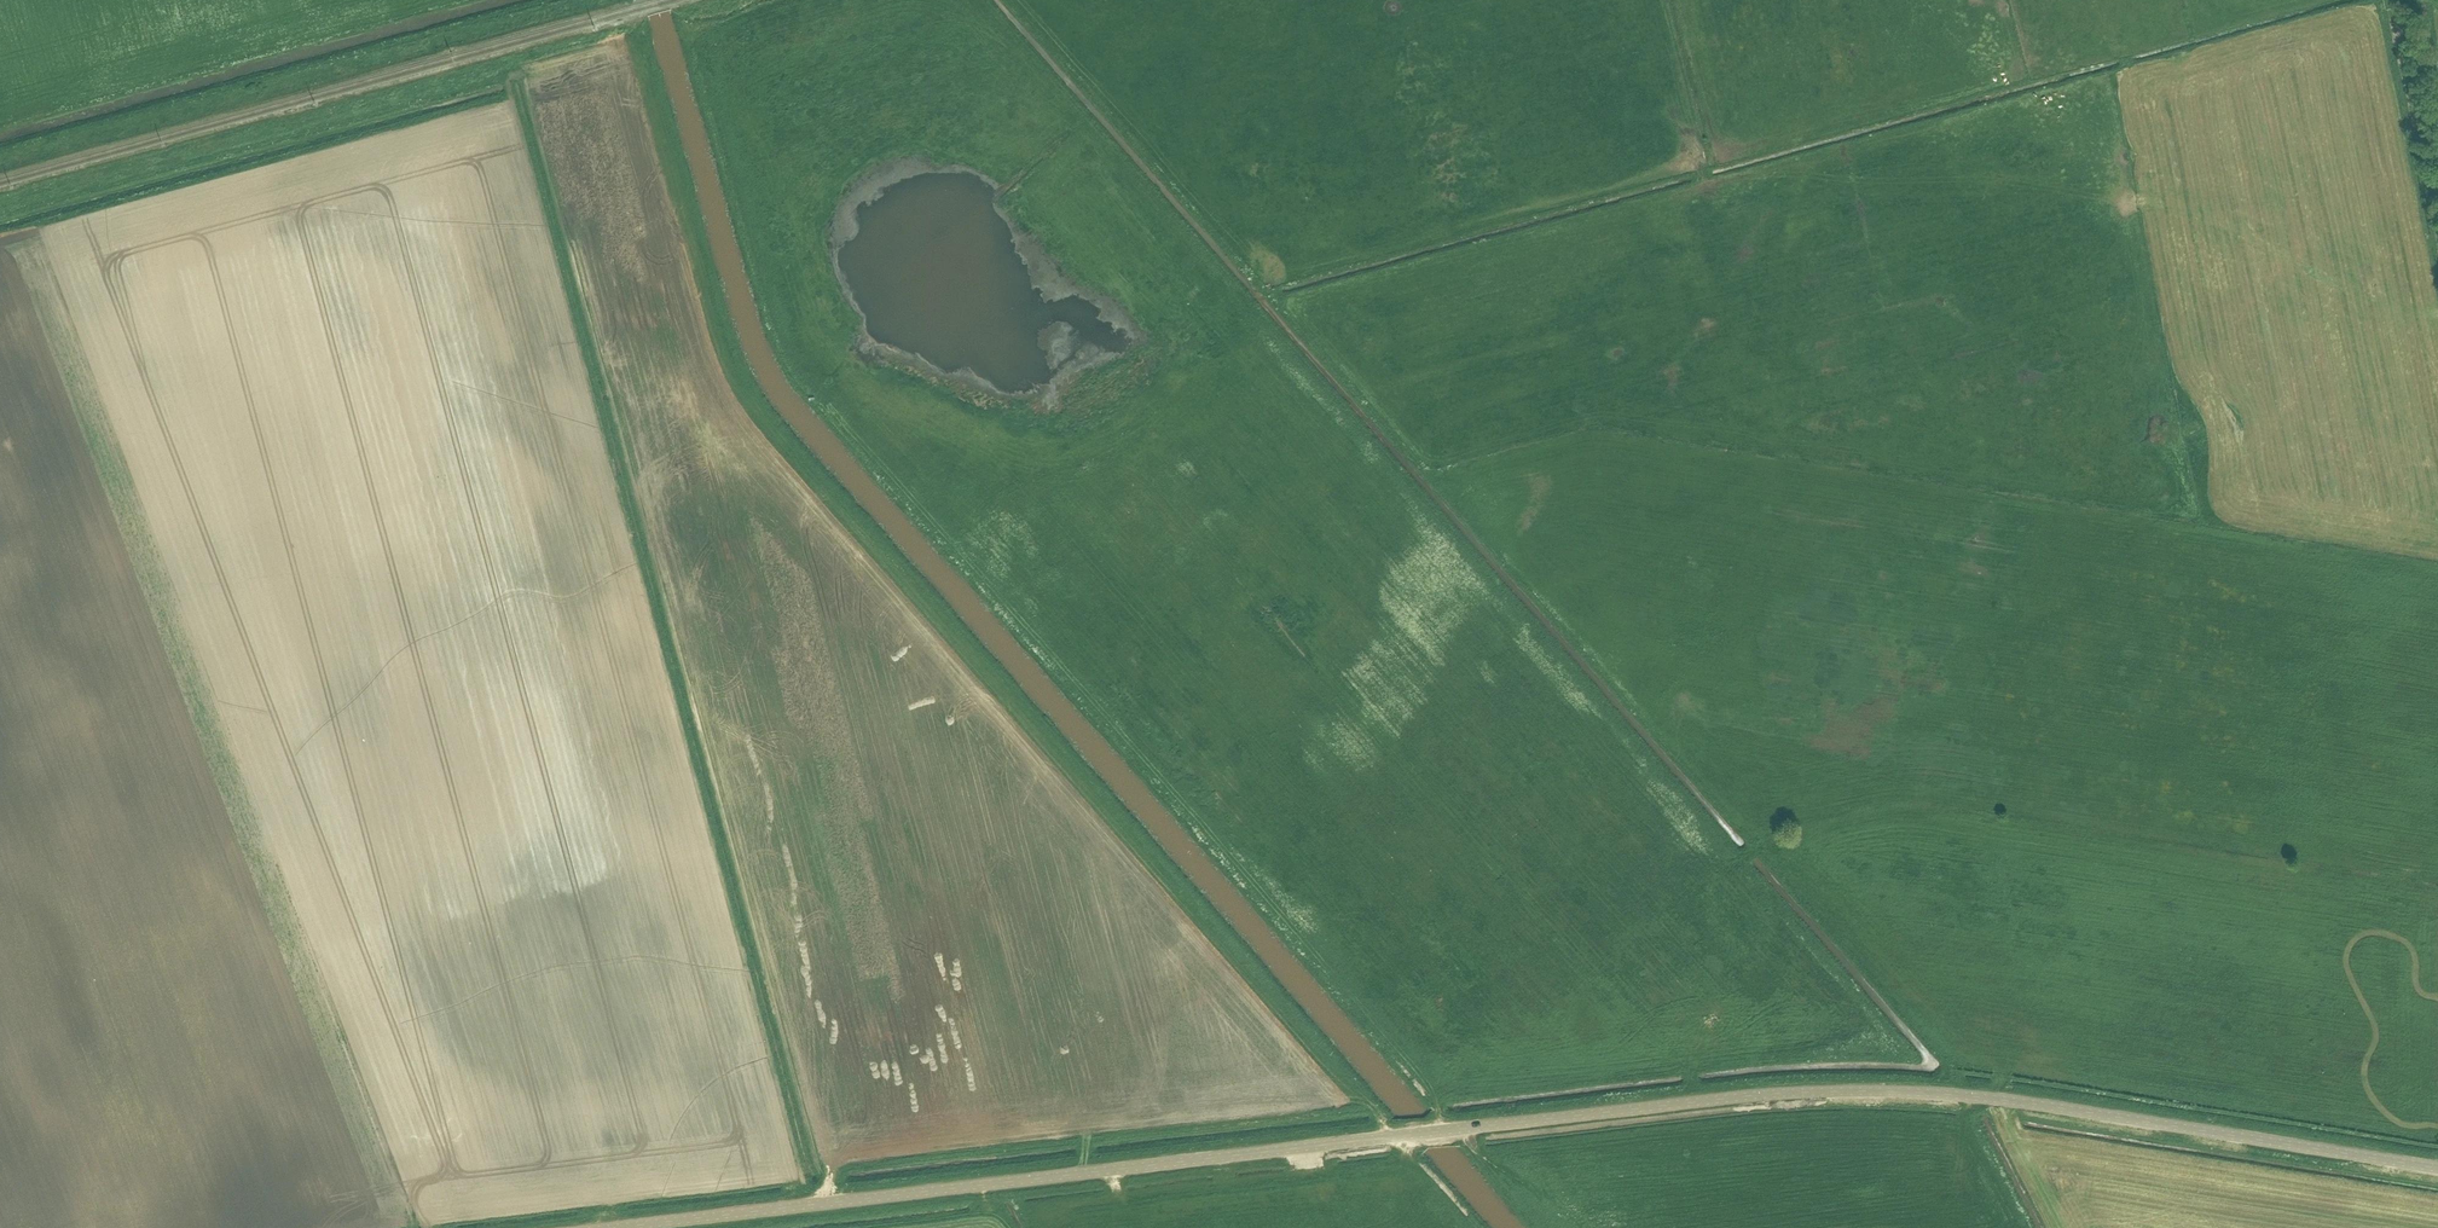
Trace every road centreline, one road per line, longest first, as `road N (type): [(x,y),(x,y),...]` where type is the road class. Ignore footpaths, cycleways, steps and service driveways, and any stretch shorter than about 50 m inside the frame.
road 1 (tertiary): [(2437,1167),(1932,1092),(1730,1098),(1461,1128)]
road 2 (tertiary): [(645,1227),(1461,1128)]
road 3 (track): [(2437,248),(2388,0)]

